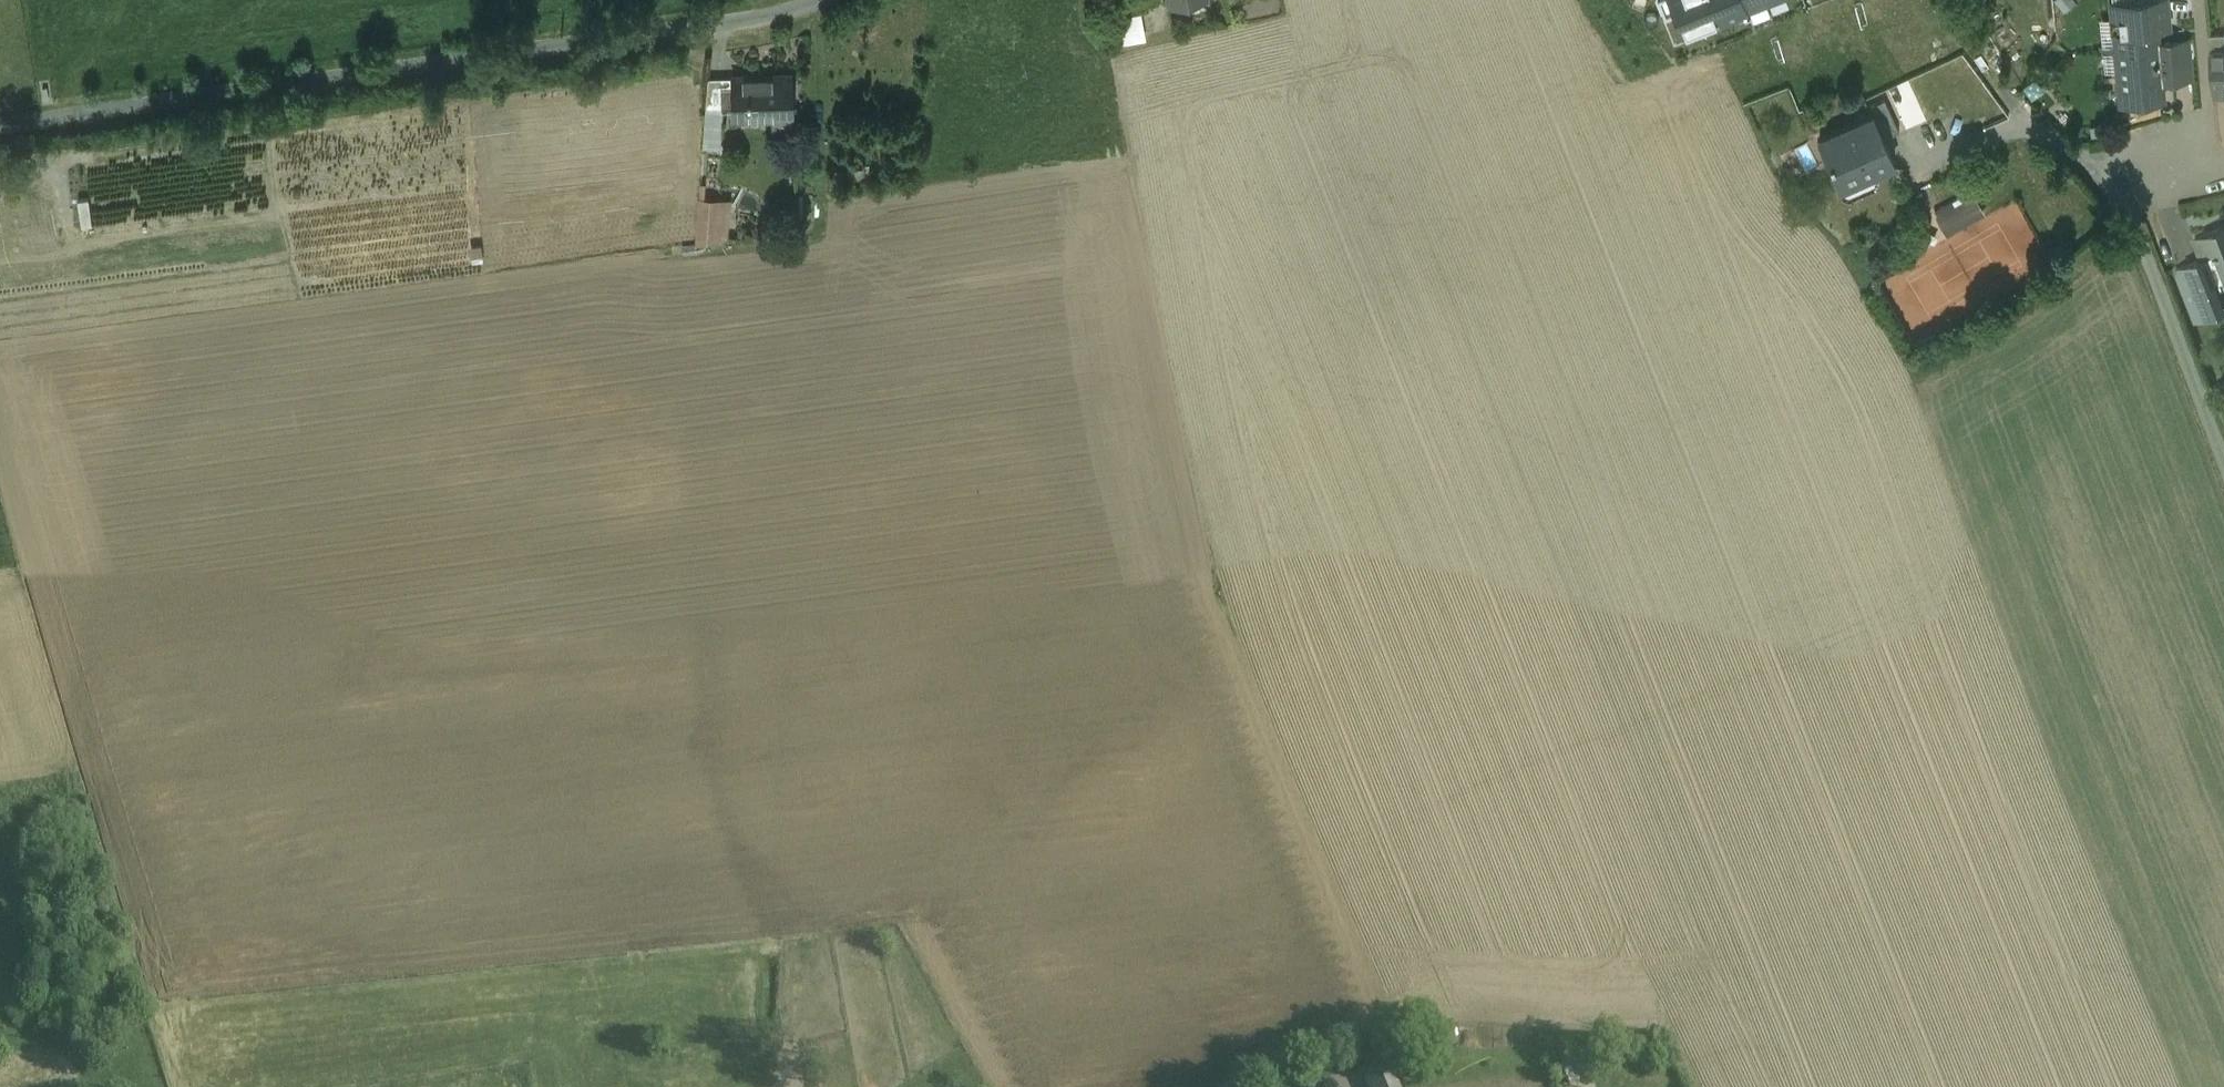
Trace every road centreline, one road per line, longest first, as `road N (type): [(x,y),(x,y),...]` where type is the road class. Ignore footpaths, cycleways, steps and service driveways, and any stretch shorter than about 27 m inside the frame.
road 1 (unclassified): [(816,0),(766,16),(0,126)]
road 2 (unclassified): [(2223,462),(2134,218),(2099,165)]
road 3 (residential): [(2223,175),(2175,160),(2099,165)]

